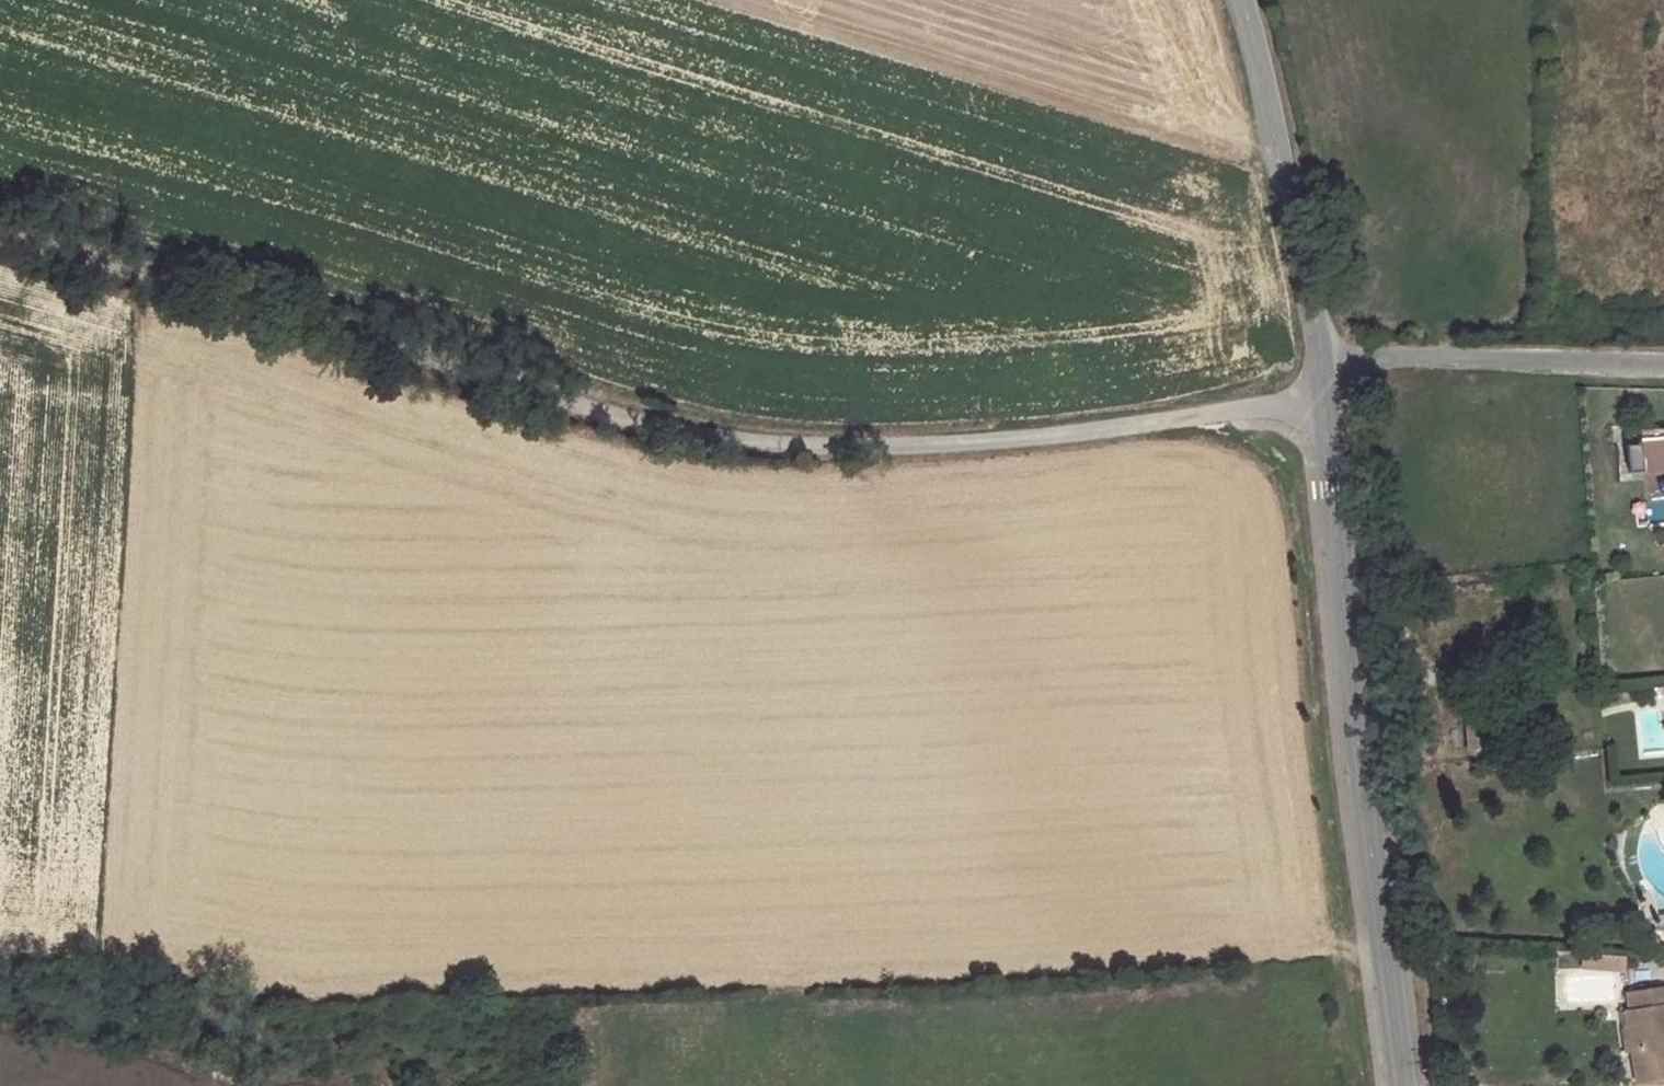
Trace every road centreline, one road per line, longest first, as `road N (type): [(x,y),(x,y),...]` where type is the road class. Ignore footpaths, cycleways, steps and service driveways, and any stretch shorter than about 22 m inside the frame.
road 1 (unclassified): [(1328,403),(1053,435),(813,451),(698,443),(597,421),(0,243)]
road 2 (tertiary): [(1328,403),(1361,773),(1401,1085)]
road 3 (tertiary): [(1242,0),(1323,368)]
road 4 (residential): [(1323,368),(1390,361),(1663,365)]

